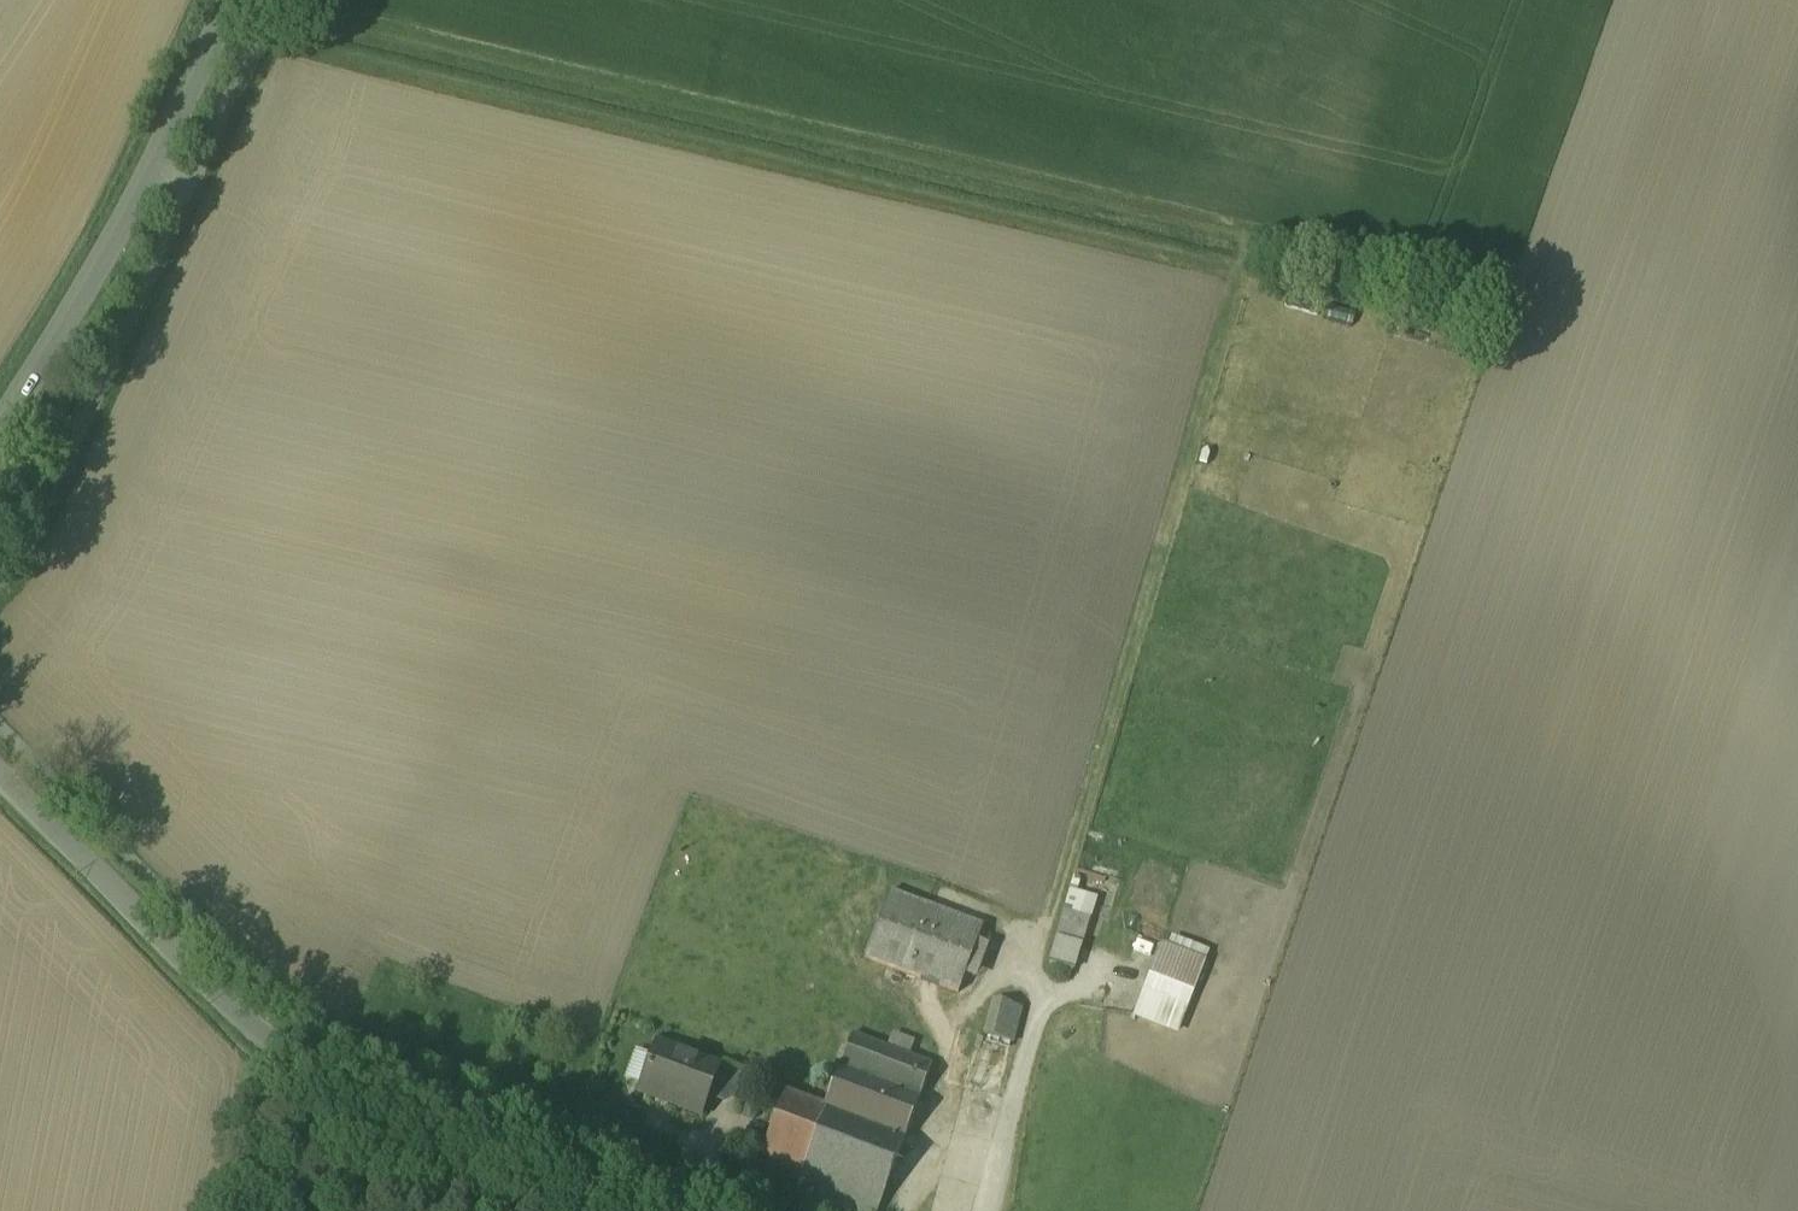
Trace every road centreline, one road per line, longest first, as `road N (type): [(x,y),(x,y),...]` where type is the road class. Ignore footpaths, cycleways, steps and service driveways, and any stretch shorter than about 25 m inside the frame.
road 1 (unclassified): [(0,776),(243,1021),(289,1055),(690,1210)]
road 2 (tertiary): [(0,437),(118,243),(235,0)]

